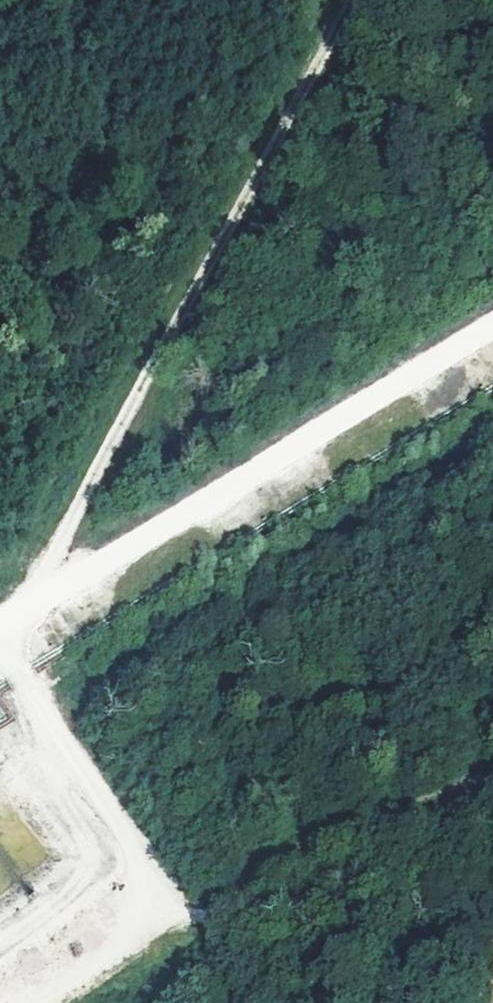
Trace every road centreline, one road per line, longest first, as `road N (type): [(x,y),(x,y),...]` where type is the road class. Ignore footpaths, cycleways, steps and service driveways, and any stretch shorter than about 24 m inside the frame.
road 1 (track): [(348,0),(16,607),(0,617)]
road 2 (track): [(16,607),(492,324)]

